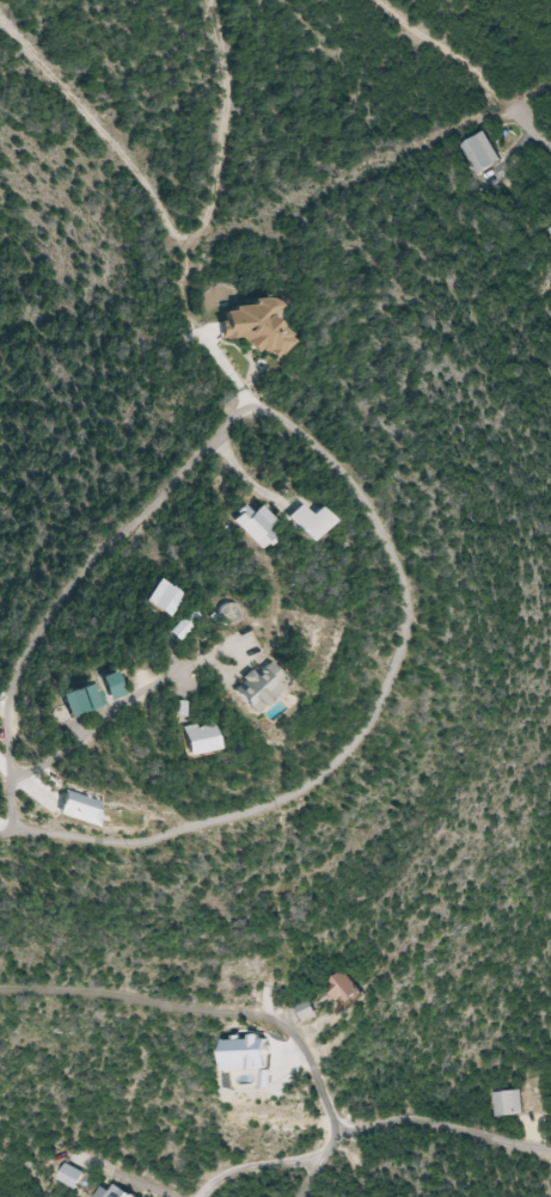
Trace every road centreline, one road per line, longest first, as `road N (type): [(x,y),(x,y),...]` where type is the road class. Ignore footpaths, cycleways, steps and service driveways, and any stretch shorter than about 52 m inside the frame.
road 1 (residential): [(8,681),(8,833),(100,842),(207,828),(331,776),(410,643),(379,515),(308,434),(249,415),(148,508),(8,681)]
road 2 (residential): [(337,1132),(286,1026),(133,999),(0,991)]
road 3 (residential): [(0,835),(8,833),(30,772),(184,677)]
road 4 (residential): [(337,1132),(412,1122),(550,1151)]
road 5 (residential): [(198,1196),(235,1170),(326,1150)]

